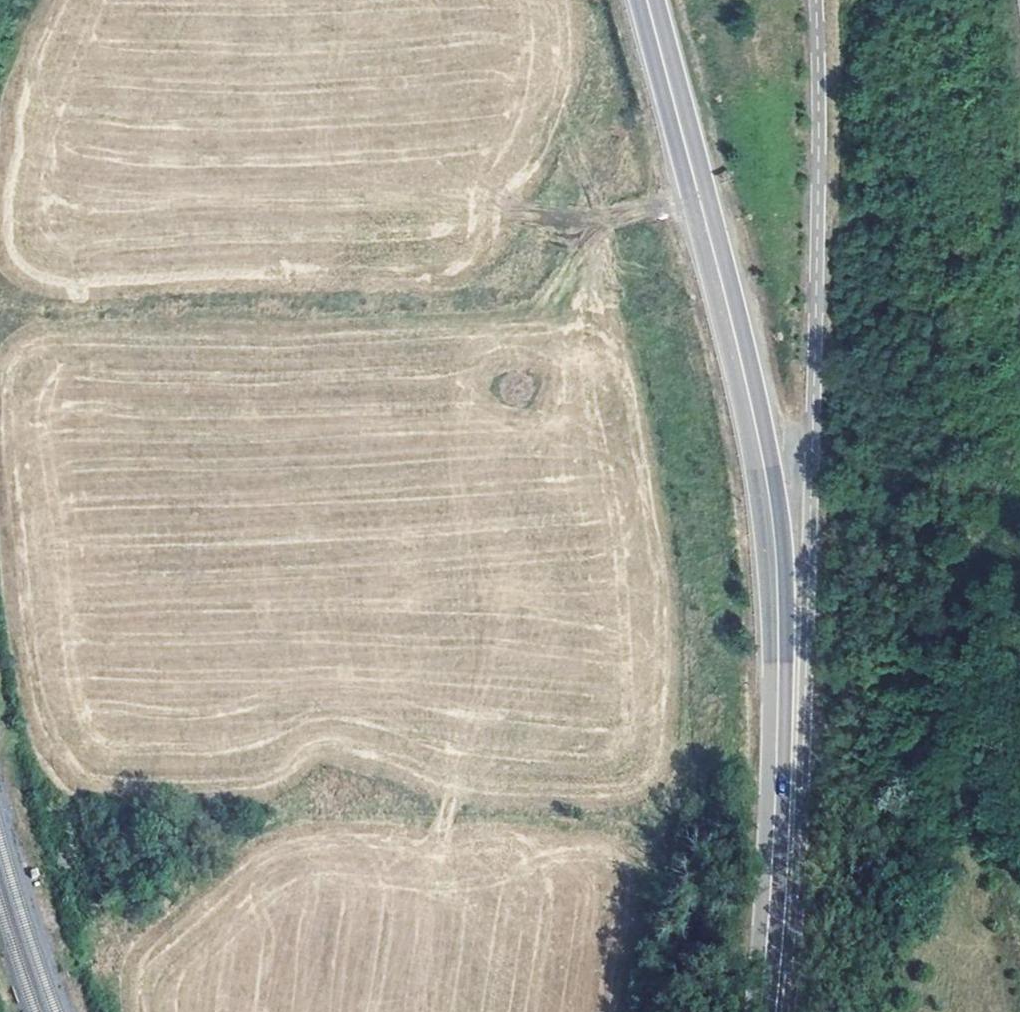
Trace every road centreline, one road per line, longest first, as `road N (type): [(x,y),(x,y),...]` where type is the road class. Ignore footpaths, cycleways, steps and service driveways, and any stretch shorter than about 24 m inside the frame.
road 1 (secondary): [(647,0),(756,423),(775,542),(777,707),(760,1011)]

